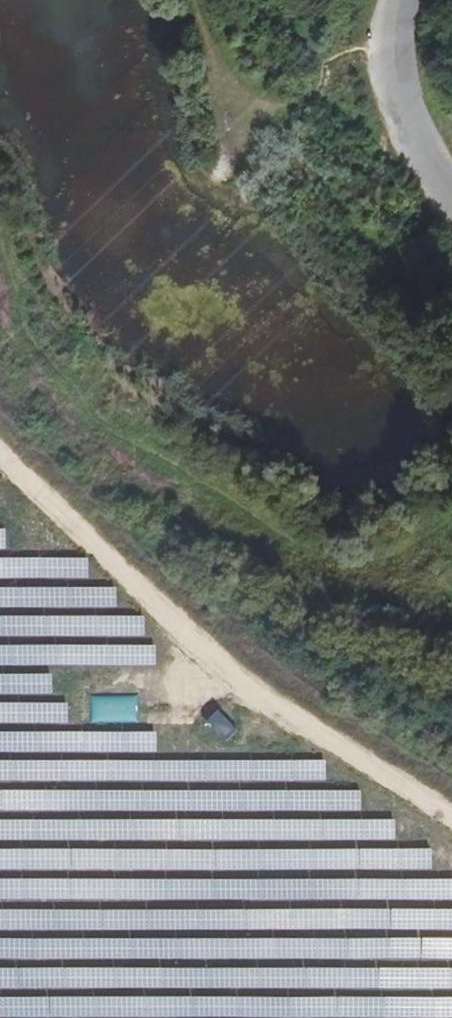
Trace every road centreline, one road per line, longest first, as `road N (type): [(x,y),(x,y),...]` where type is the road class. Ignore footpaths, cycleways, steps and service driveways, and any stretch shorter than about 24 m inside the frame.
road 1 (unclassified): [(399,0),(390,52),(403,117),(451,206)]

